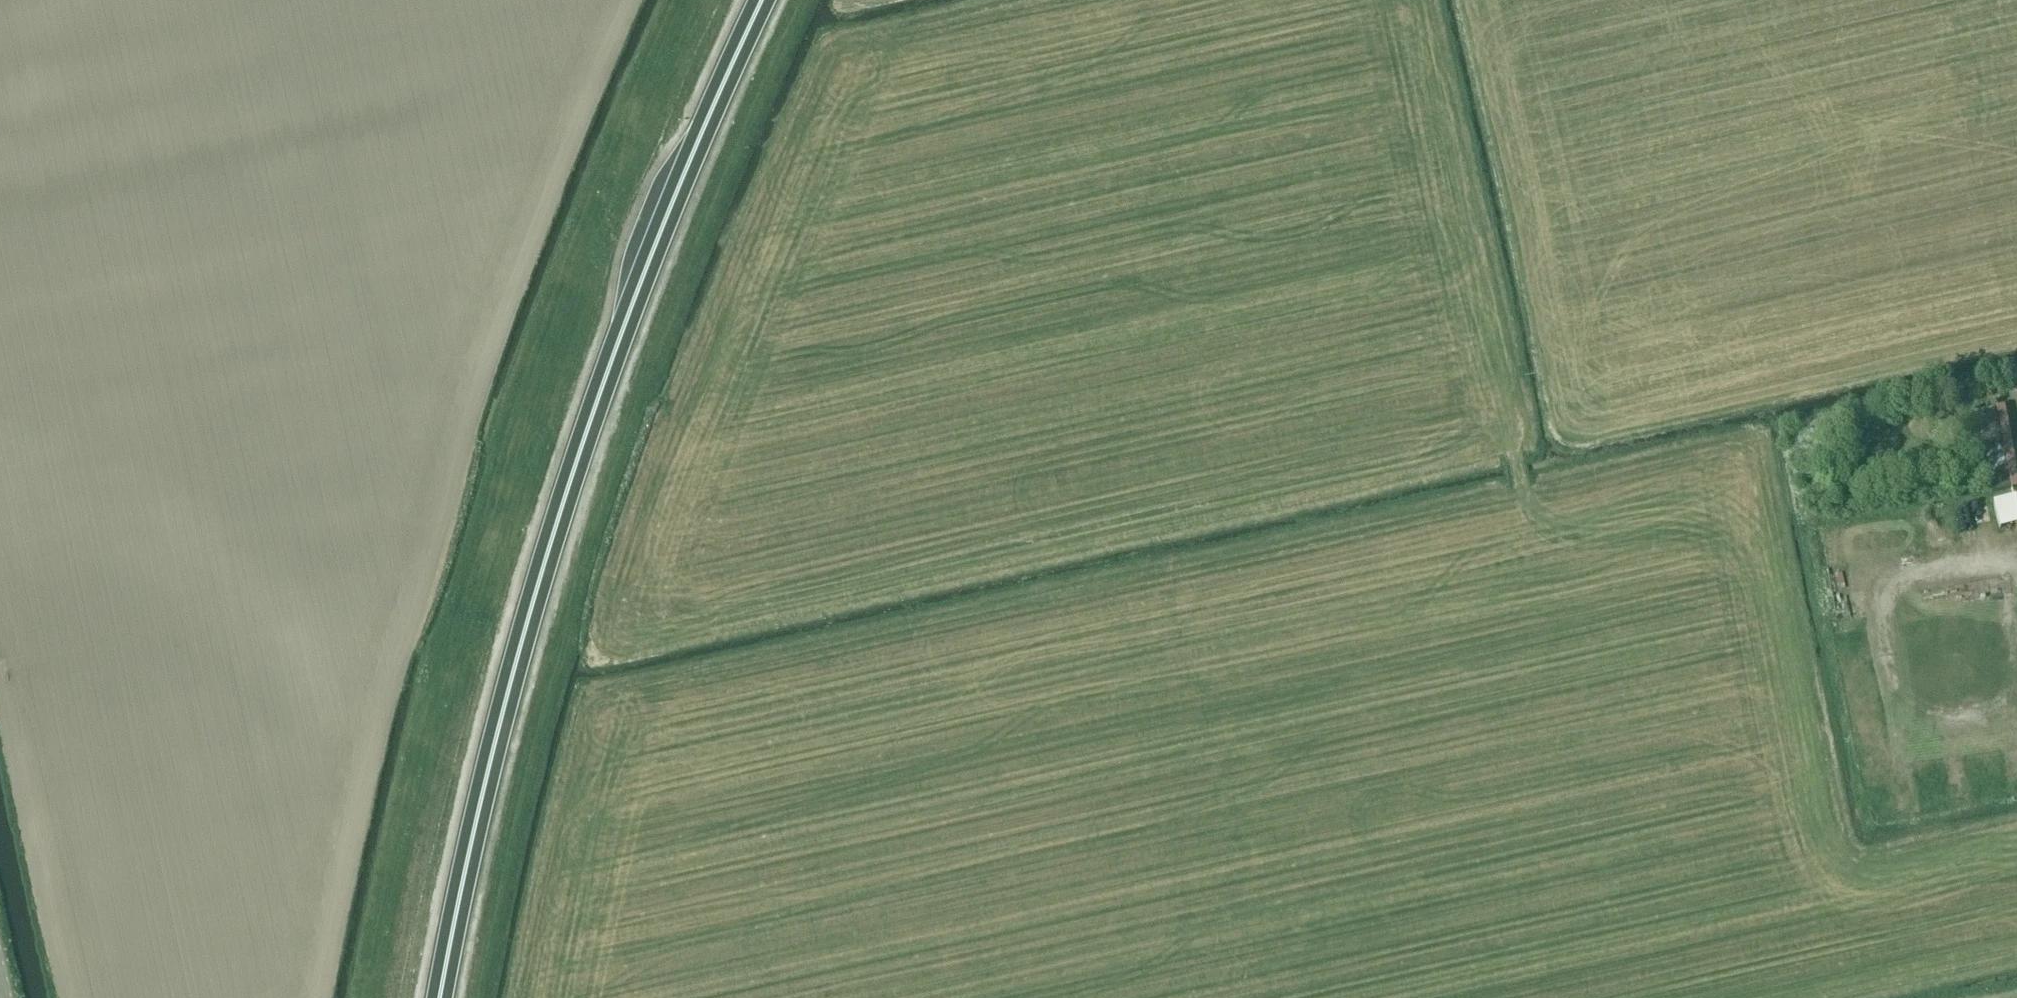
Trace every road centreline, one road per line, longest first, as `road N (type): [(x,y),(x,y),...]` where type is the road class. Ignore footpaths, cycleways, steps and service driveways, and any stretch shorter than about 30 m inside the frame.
road 1 (trunk): [(440,997),(516,659),(640,253),(760,0)]

